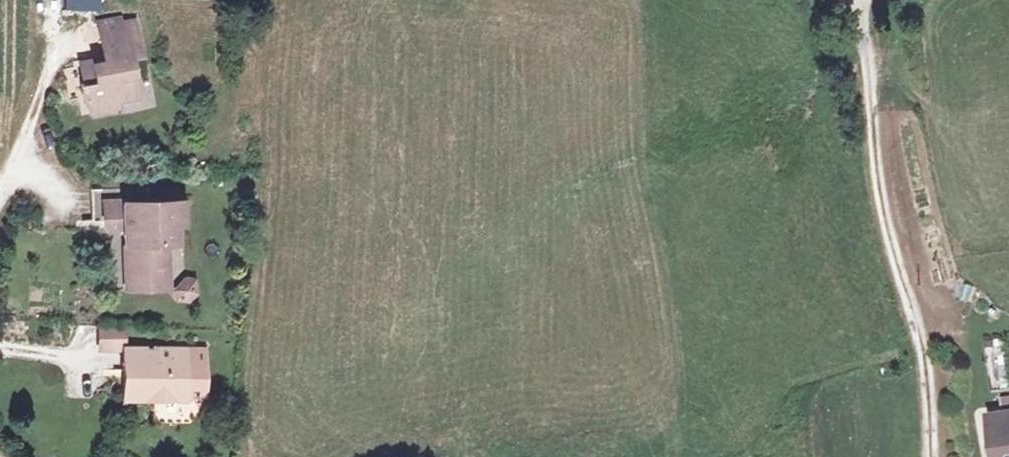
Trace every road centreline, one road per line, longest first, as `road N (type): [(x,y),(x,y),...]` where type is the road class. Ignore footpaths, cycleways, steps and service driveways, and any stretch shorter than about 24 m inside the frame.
road 1 (track): [(0,131),(9,0)]

